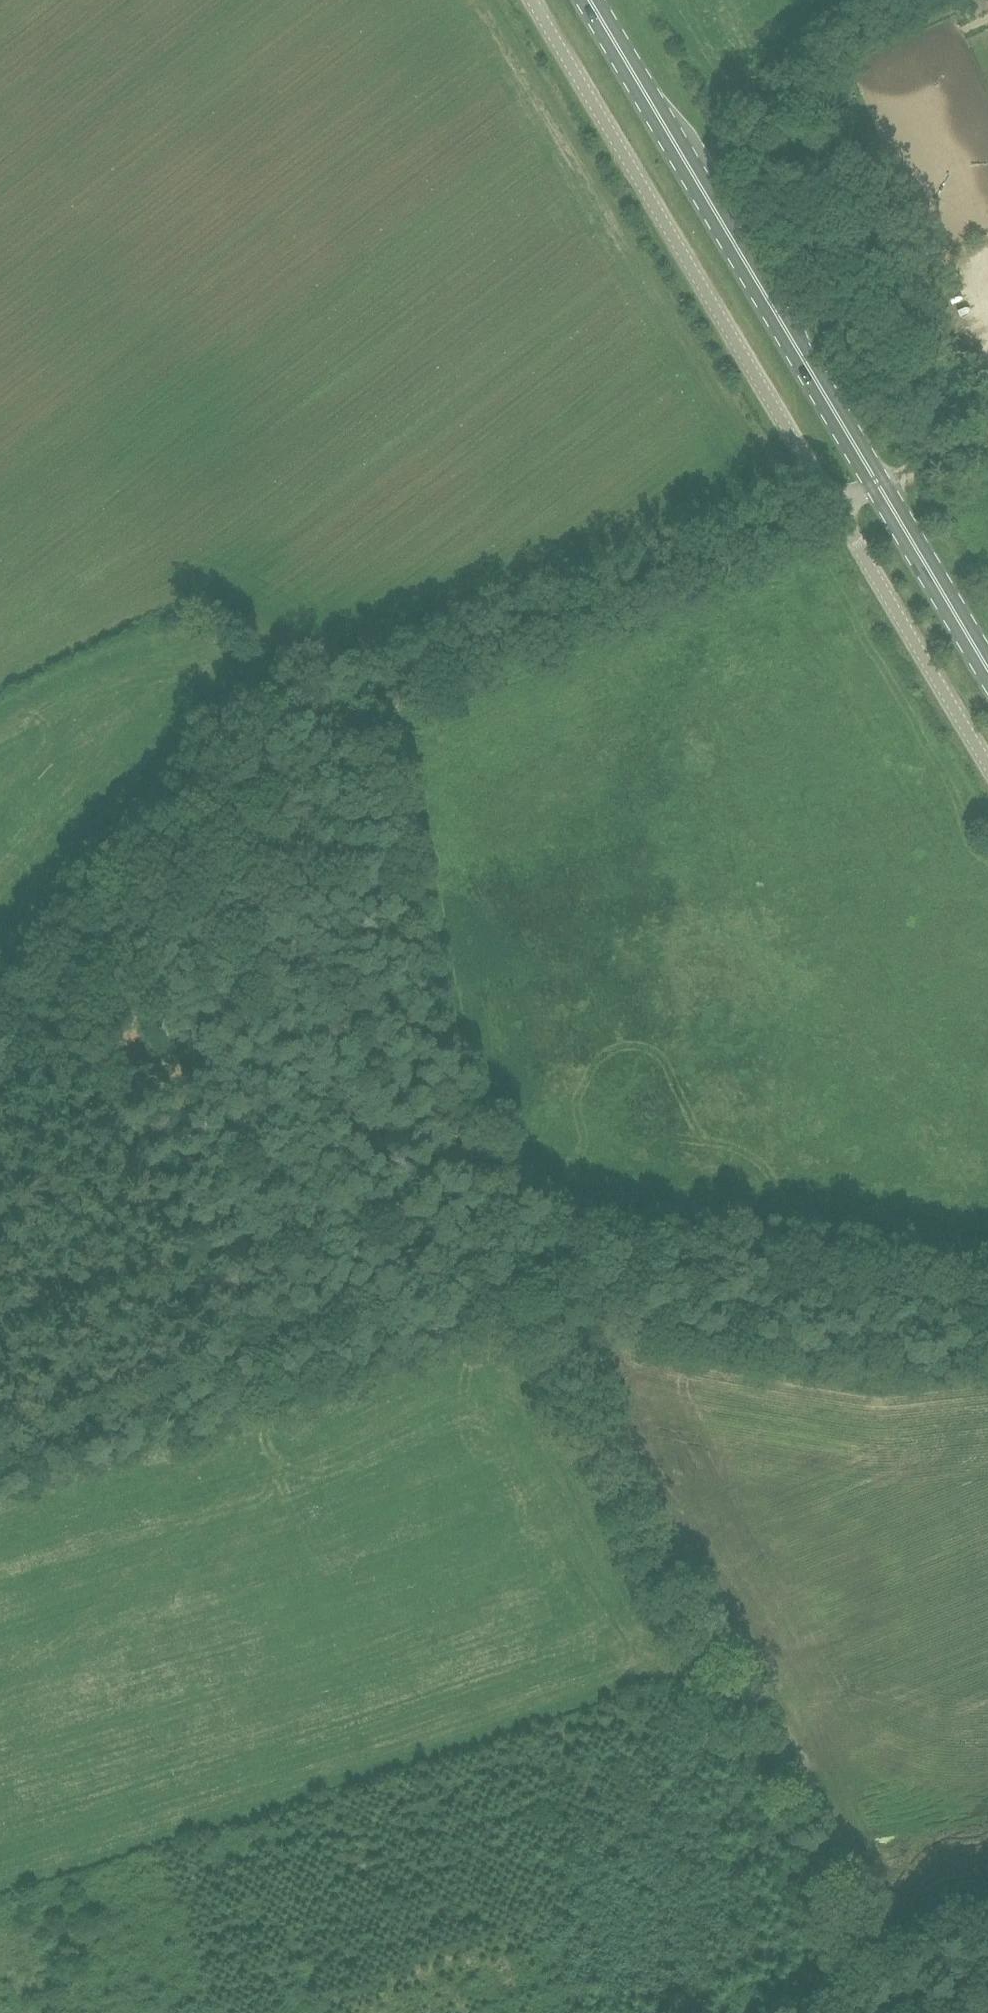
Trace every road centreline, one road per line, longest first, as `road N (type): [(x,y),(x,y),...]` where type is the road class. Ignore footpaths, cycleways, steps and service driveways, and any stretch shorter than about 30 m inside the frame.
road 1 (unclassified): [(838,507),(535,0)]
road 2 (primary): [(879,486),(589,0)]
road 3 (unclassified): [(987,760),(838,507)]
road 4 (primary): [(987,669),(879,486)]

